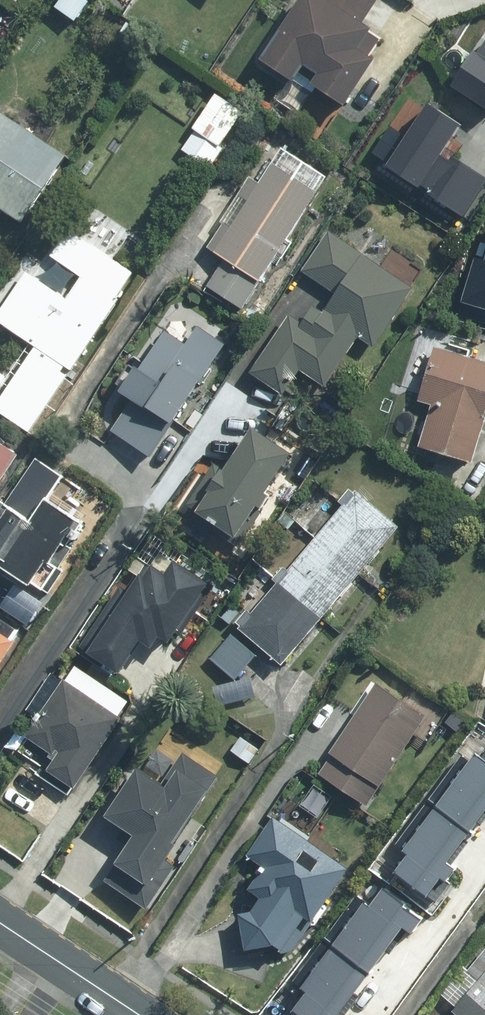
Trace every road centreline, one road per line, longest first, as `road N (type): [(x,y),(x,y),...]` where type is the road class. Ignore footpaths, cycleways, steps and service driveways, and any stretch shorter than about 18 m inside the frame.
road 1 (tertiary): [(0,920),(143,1014)]

